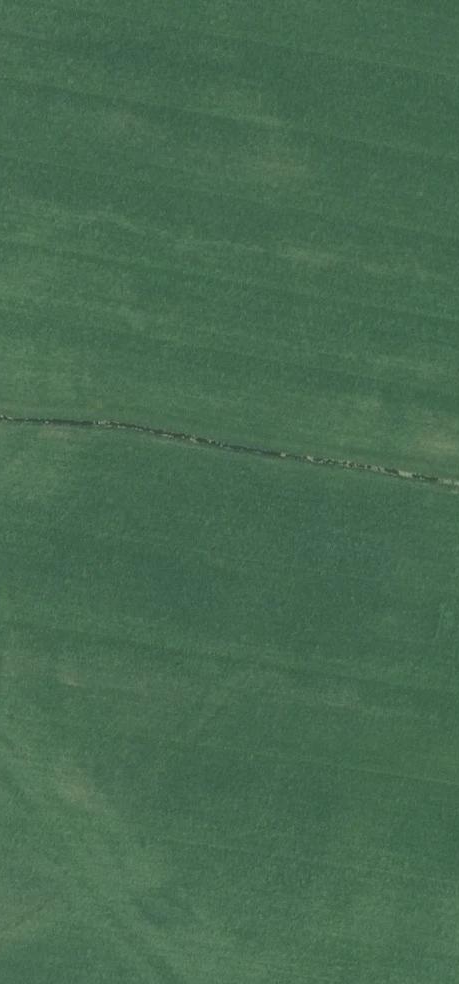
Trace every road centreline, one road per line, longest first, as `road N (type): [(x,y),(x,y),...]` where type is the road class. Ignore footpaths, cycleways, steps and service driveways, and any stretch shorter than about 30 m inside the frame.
road 1 (track): [(0,58),(120,0)]

